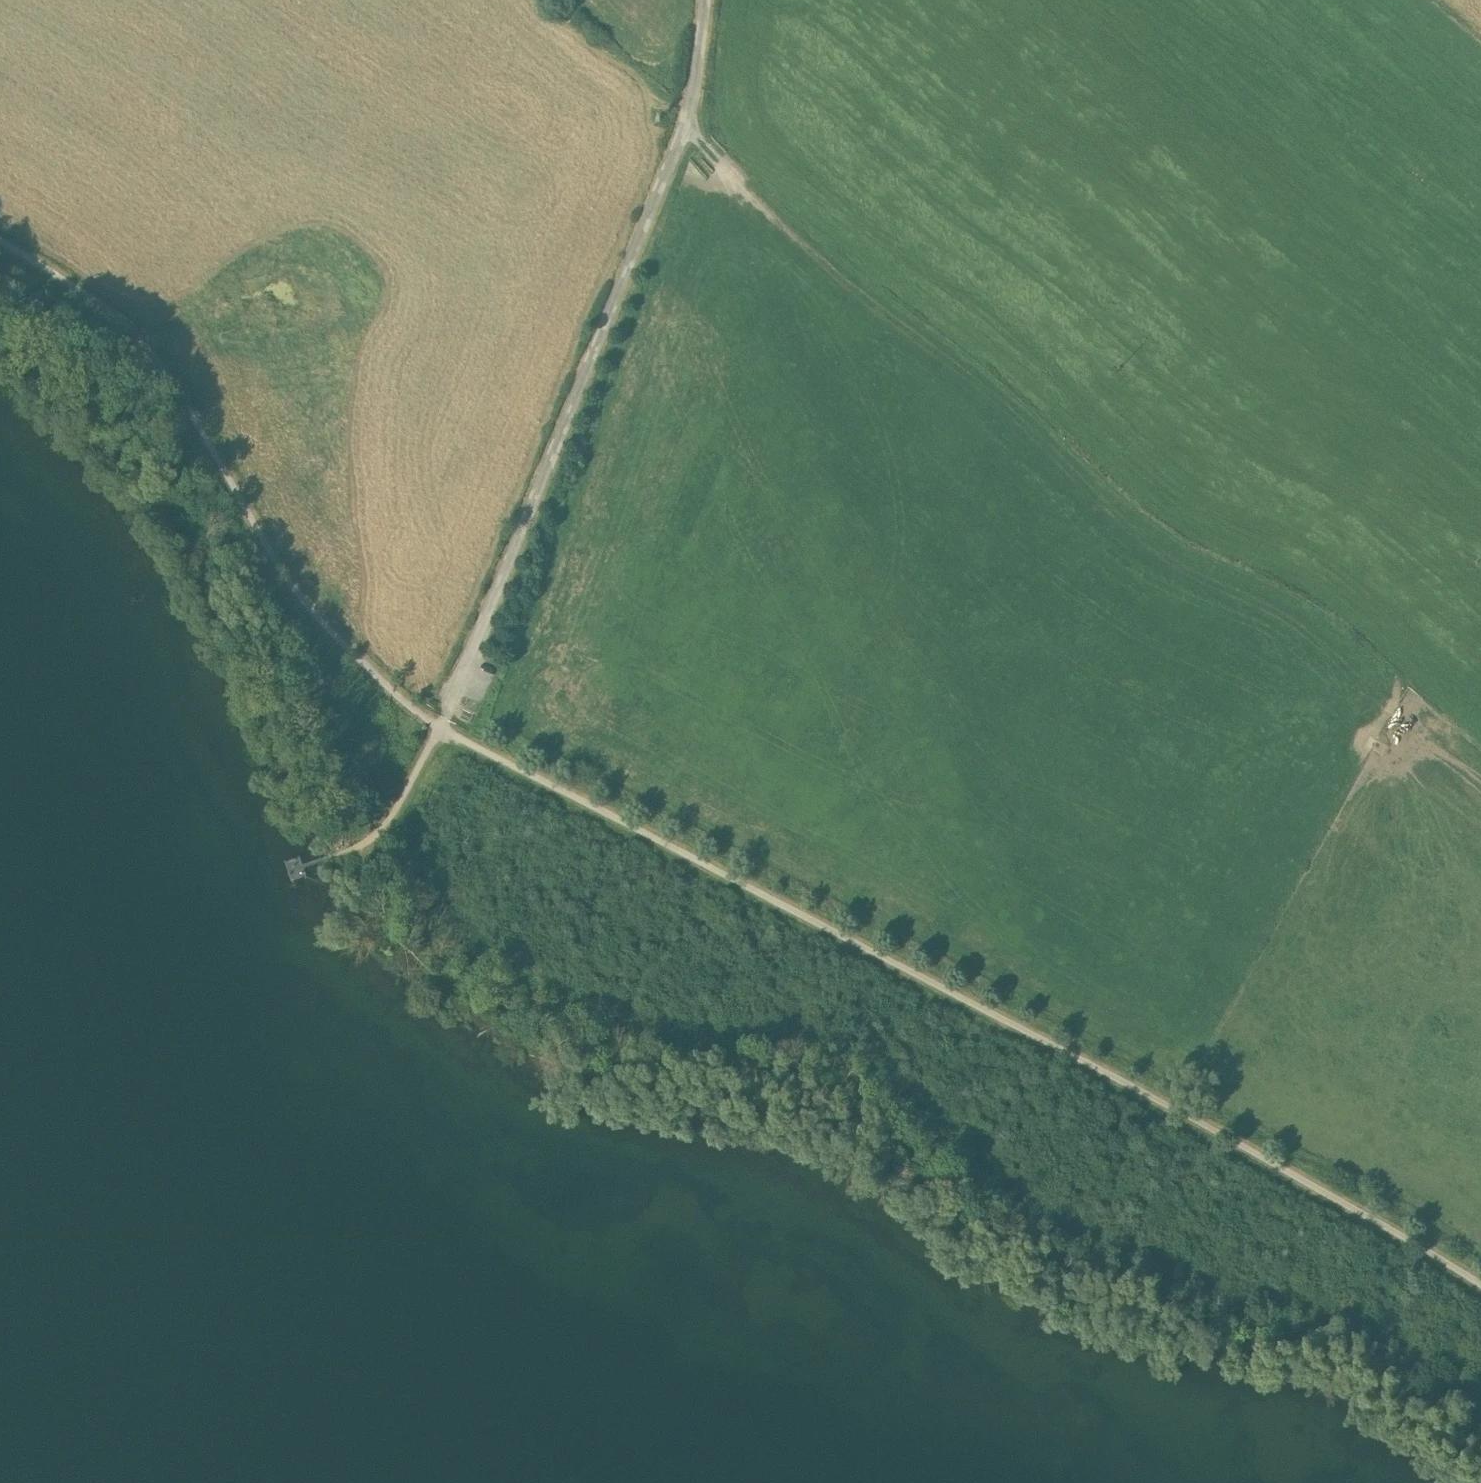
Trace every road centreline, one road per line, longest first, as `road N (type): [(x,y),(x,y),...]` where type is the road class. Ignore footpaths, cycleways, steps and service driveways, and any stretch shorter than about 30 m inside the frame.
road 1 (unclassified): [(701,0),(686,121),(440,726)]

